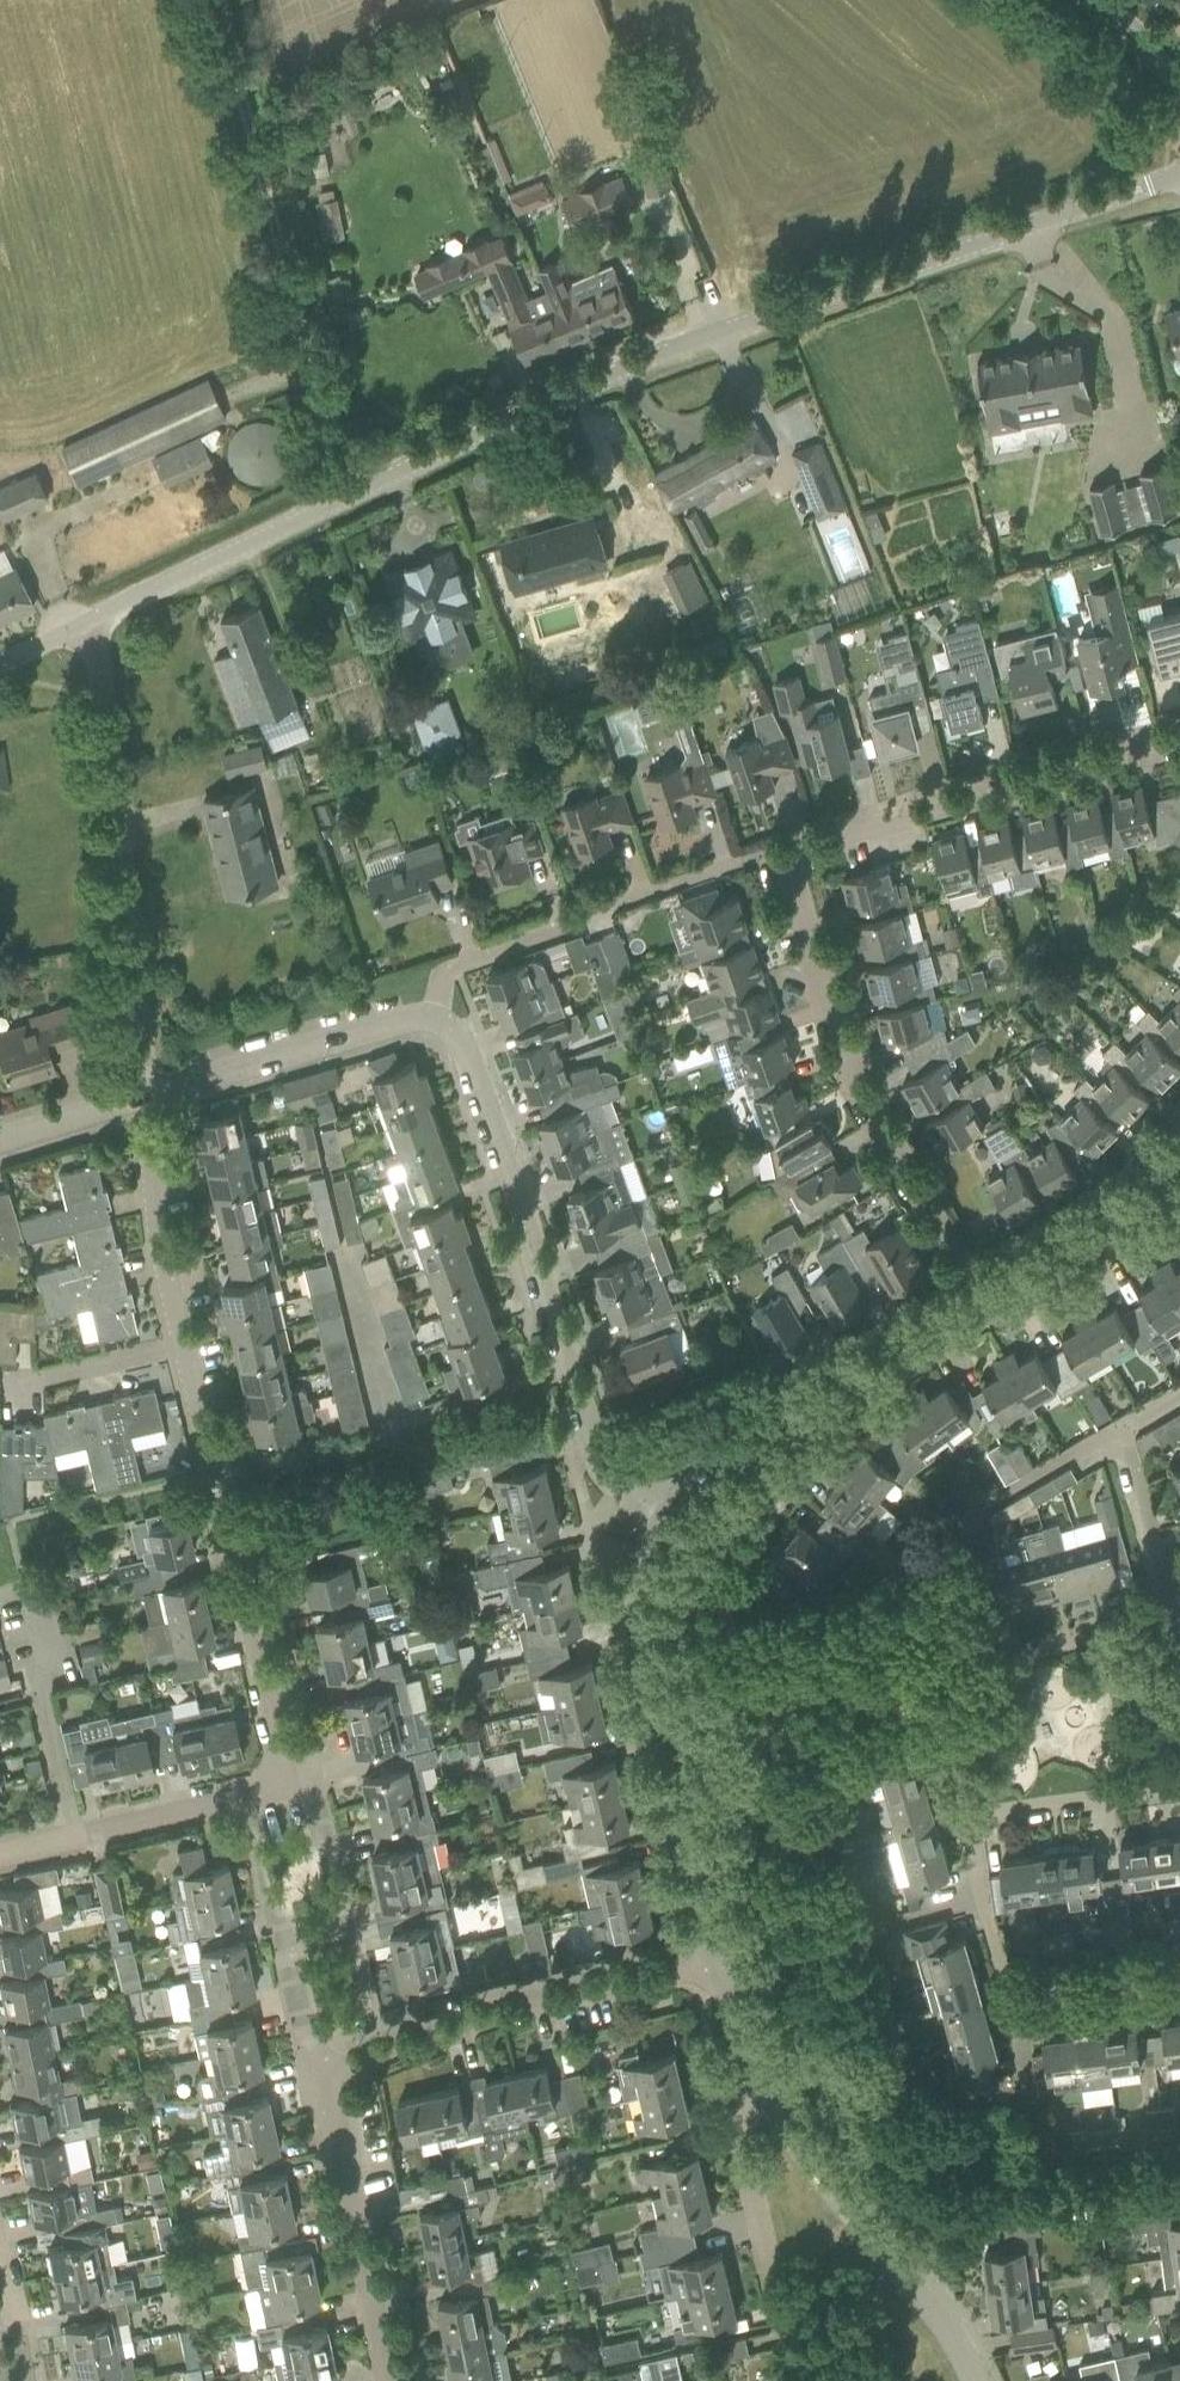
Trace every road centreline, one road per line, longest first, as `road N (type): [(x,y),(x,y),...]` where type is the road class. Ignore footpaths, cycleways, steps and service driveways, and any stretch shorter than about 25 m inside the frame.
road 1 (unclassified): [(93,621),(346,497),(724,331),(1179,175)]
road 2 (residential): [(648,1504),(614,1484),(598,1449),(498,1136),(460,1045),(425,1024)]
road 3 (track): [(224,0),(346,497)]
road 4 (residential): [(977,1300),(854,1104),(769,855)]
road 5 (residential): [(149,1097),(93,621)]
road 6 (residential): [(713,1954),(638,1604),(638,1534),(648,1504)]
road 7 (residential): [(286,1781),(186,1342)]
road 8 (residential): [(769,855),(1179,741)]
road 9 (residential): [(331,2069),(713,1954)]
road 10 (residential): [(425,1024),(455,966),(769,855)]
road 11 (residential): [(648,1504),(731,1433),(977,1300)]
road 12 (residential): [(977,2380),(933,2302),(805,2151),(758,2078)]
road 13 (residential): [(390,2380),(331,2069)]
road 14 (residential): [(989,1640),(961,1526),(975,1509),(1125,1425)]
road 15 (residential): [(286,1781),(0,1851)]
road 16 (residential): [(331,2069),(332,2018),(286,1781)]
road 17 (residential): [(425,1024),(149,1097)]
road 18 (residential): [(808,2321),(792,2321),(742,2143),(758,2078)]
road 19 (residential): [(977,1300),(1097,1226),(1179,1150)]
road 20 (residential): [(186,1342),(159,1232),(149,1097)]
road 21 (residential): [(971,1821),(1179,1790)]
road 22 (residential): [(838,1731),(921,1715),(951,1742),(971,1821)]
road 23 (residential): [(989,1640),(1011,1658),(1179,1611)]
road 24 (residential): [(1179,1607),(1125,1425)]
road 25 (residential): [(1009,1999),(971,1821)]
road 26 (residential): [(16,1383),(186,1342)]
road 27 (residential): [(1179,1976),(1009,1999)]
road 28 (residential): [(943,2105),(1014,2091),(1024,2060),(1009,1999)]
road 29 (residential): [(149,1097),(0,1142)]
road 30 (residential): [(758,2078),(713,1954)]

